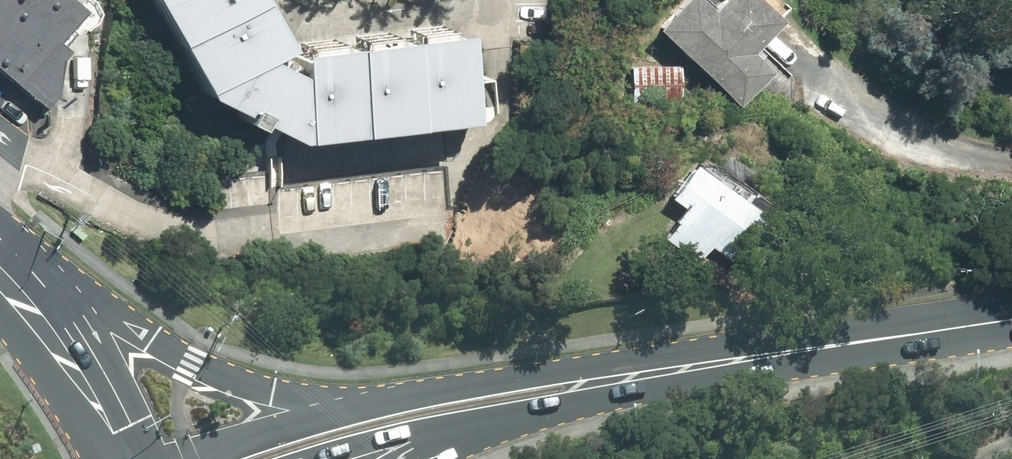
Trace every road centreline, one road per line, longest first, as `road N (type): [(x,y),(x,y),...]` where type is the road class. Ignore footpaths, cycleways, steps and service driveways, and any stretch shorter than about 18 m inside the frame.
road 1 (primary): [(4,272),(190,363),(272,395),(351,411)]
road 2 (secondary): [(351,411),(550,376),(691,369)]
road 3 (secondary): [(691,369),(1011,317)]
road 4 (secondary): [(529,408),(310,458)]
road 5 (primary): [(127,458),(46,322),(4,272)]
road 6 (secondary): [(155,458),(351,411)]
road 7 (secondary): [(691,369),(529,408)]

